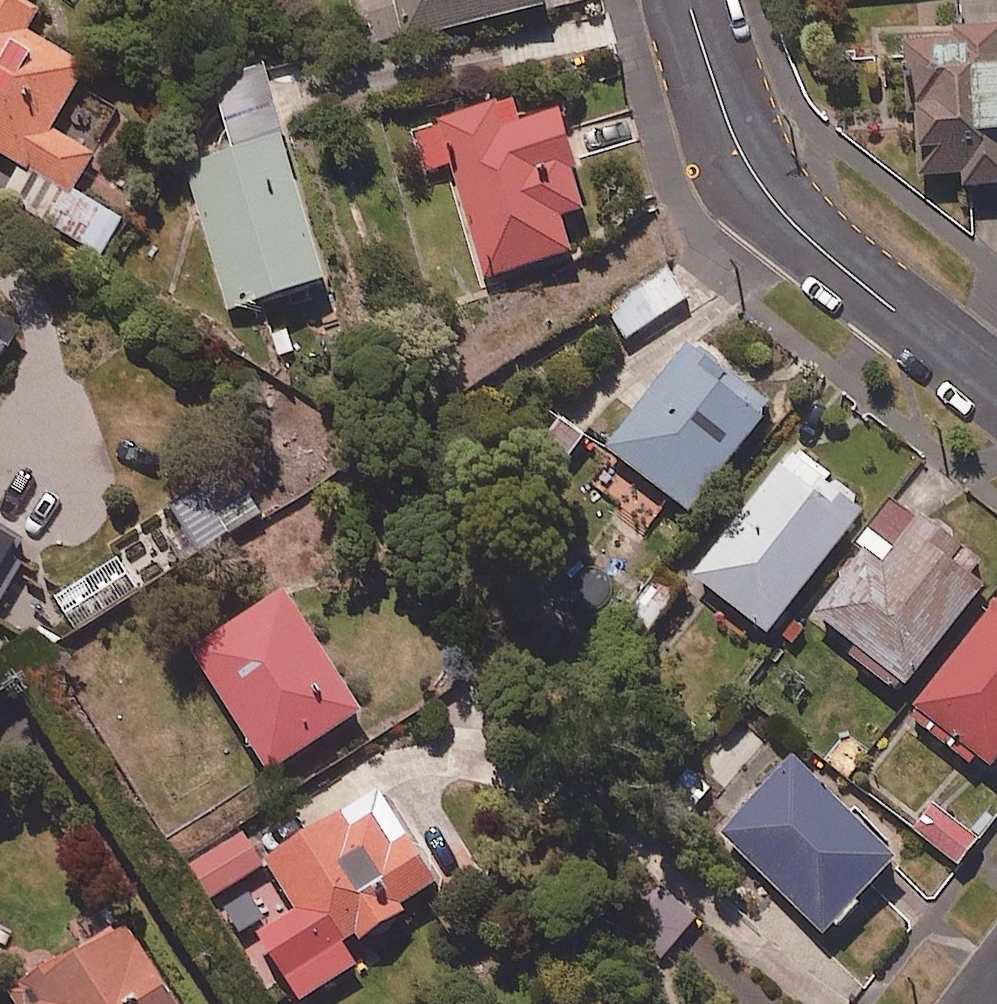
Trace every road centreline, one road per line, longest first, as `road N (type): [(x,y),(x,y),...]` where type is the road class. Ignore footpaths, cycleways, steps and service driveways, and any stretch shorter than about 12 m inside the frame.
road 1 (residential): [(688,0),(734,137),(789,221),(996,390)]
road 2 (residential): [(0,723),(17,721),(47,744),(218,1003)]

